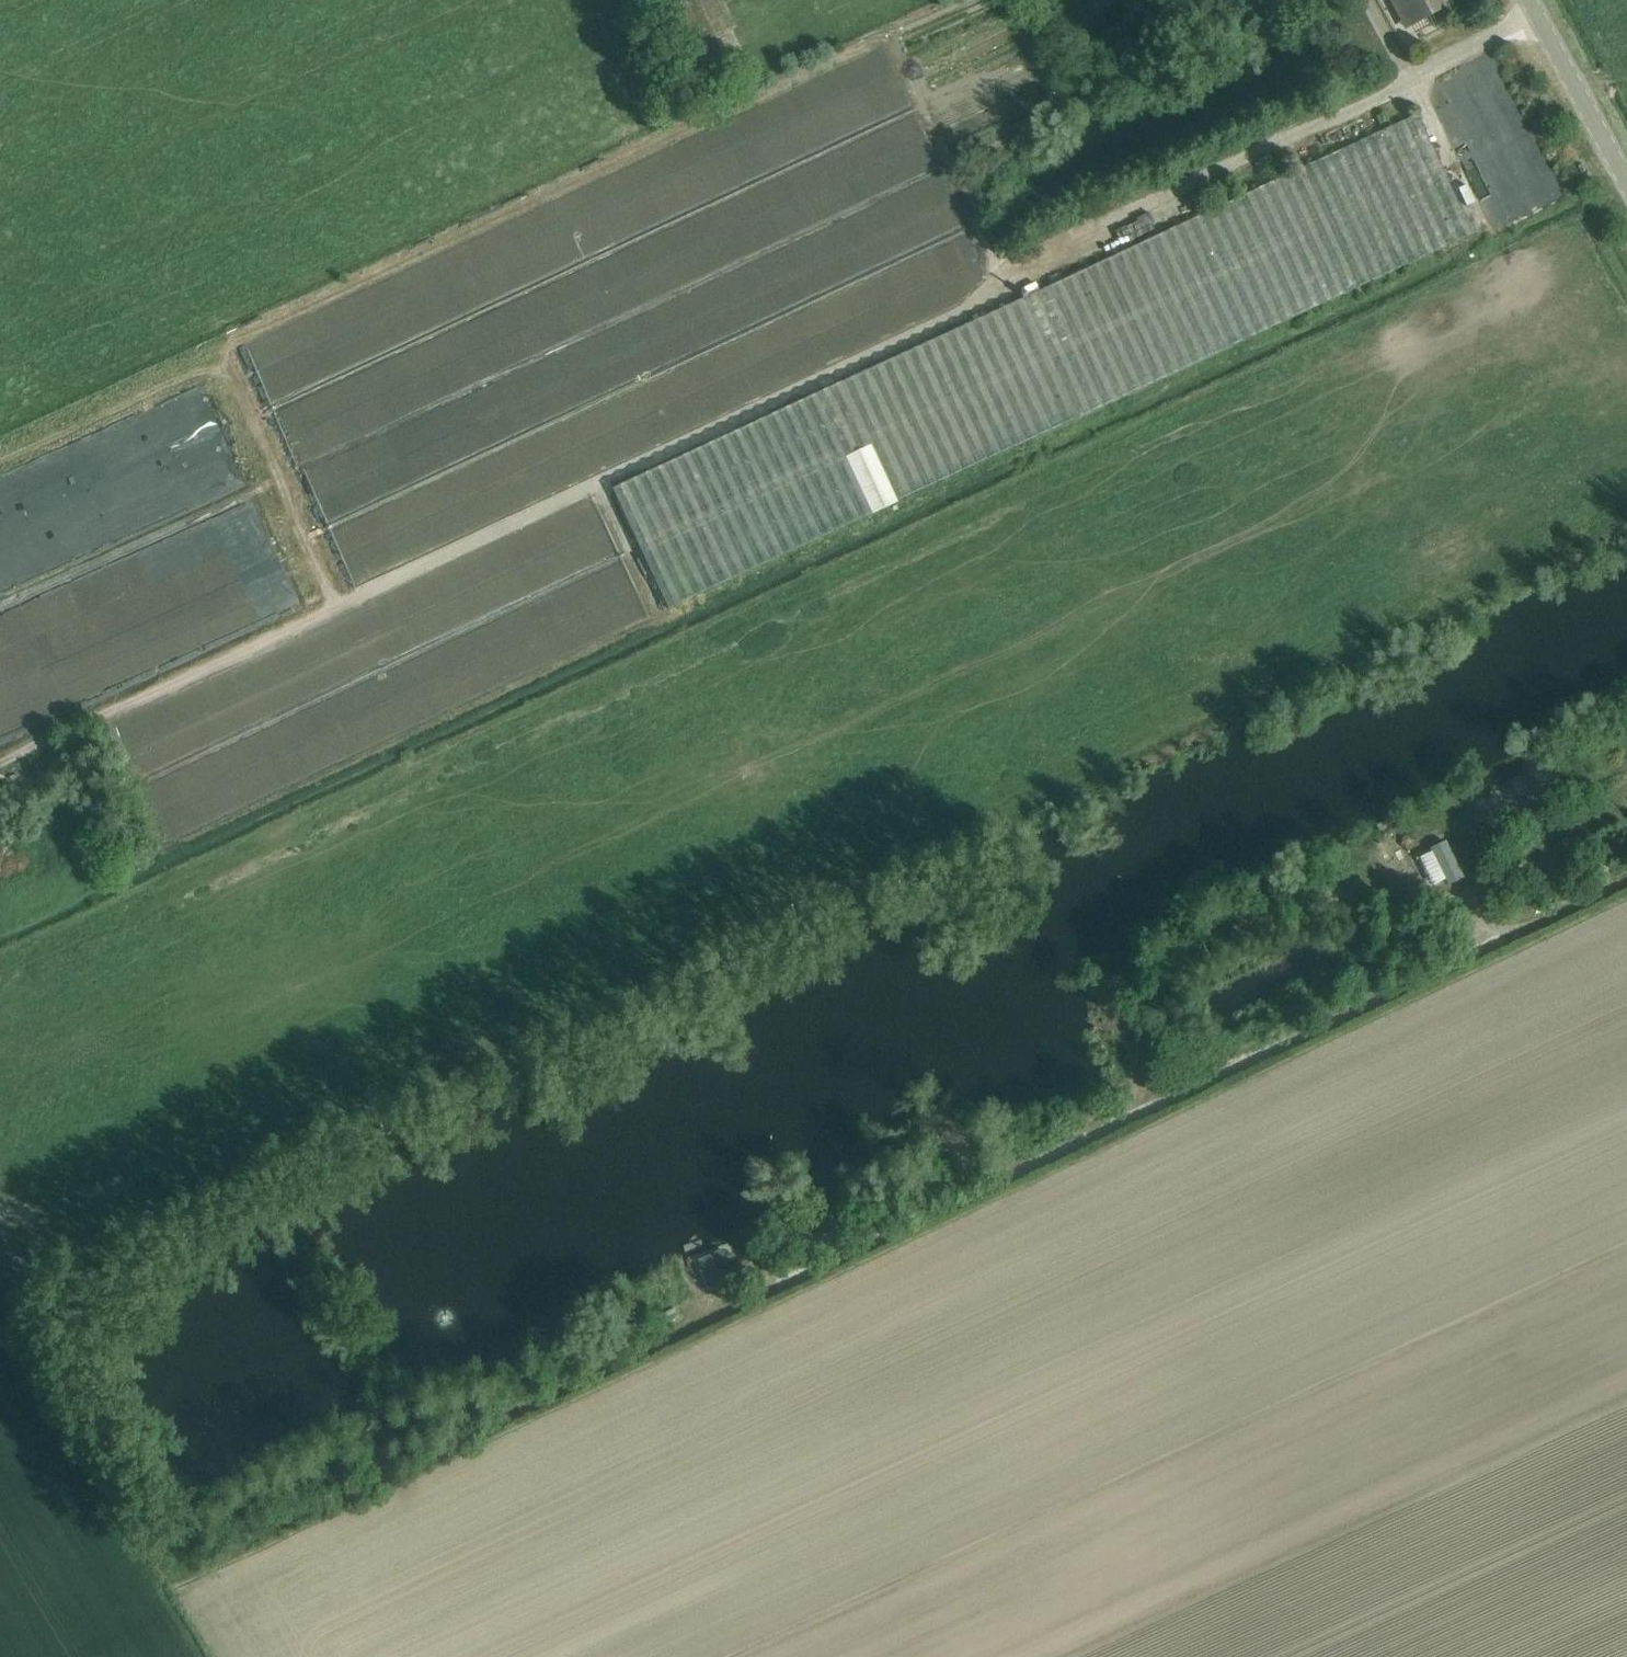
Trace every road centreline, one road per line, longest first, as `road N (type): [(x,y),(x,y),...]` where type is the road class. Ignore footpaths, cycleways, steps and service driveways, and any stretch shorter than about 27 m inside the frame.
road 1 (tertiary): [(1626,186),(1534,0)]

